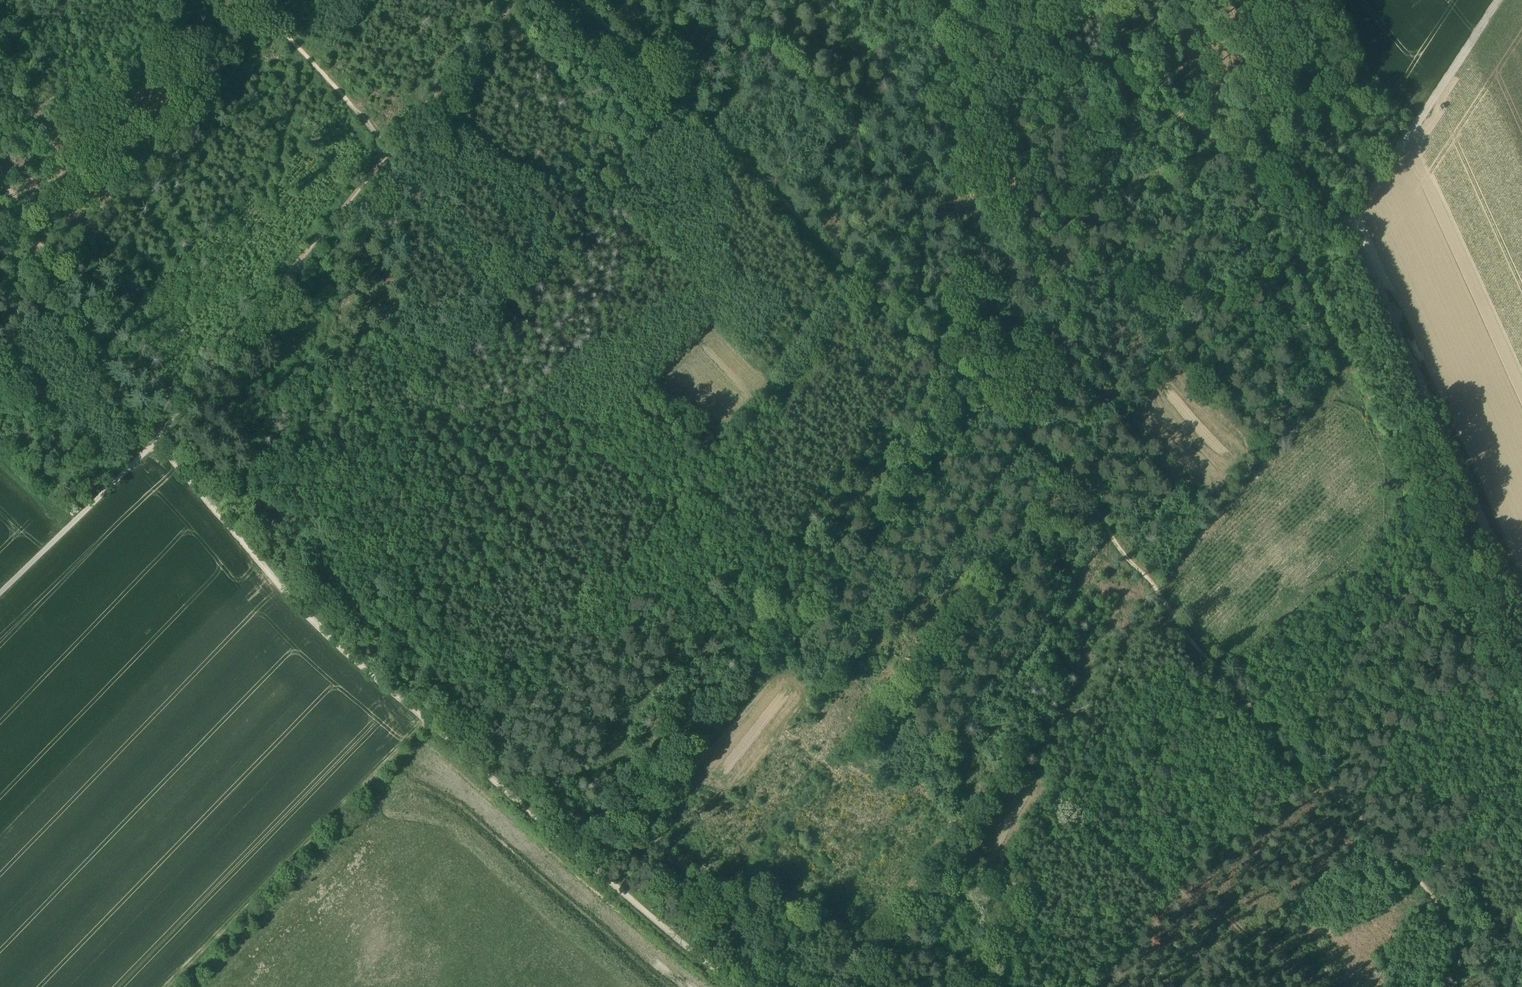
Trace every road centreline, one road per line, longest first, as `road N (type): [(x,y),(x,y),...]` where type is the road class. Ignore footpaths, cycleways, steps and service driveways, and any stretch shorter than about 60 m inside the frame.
road 1 (track): [(1506,986),(1392,851),(1180,628),(1069,475),(581,0)]
road 2 (track): [(1521,612),(1350,229),(1019,0)]
road 3 (track): [(157,440),(315,623),(740,986)]
road 4 (track): [(516,0),(157,440)]
road 5 (track): [(169,986),(426,721)]
road 6 (track): [(0,176),(157,440)]
road 7 (track): [(1350,229),(1500,0)]
road 8 (track): [(157,440),(0,590)]
road 9 (track): [(255,0),(394,144)]
road 10 (track): [(982,862),(936,921),(878,950),(875,986)]
road 11 (track): [(1003,412),(1049,374),(1155,375)]
road 12 (track): [(797,212),(746,264),(715,278),(721,331)]
road 13 (track): [(564,843),(662,780),(689,771)]

